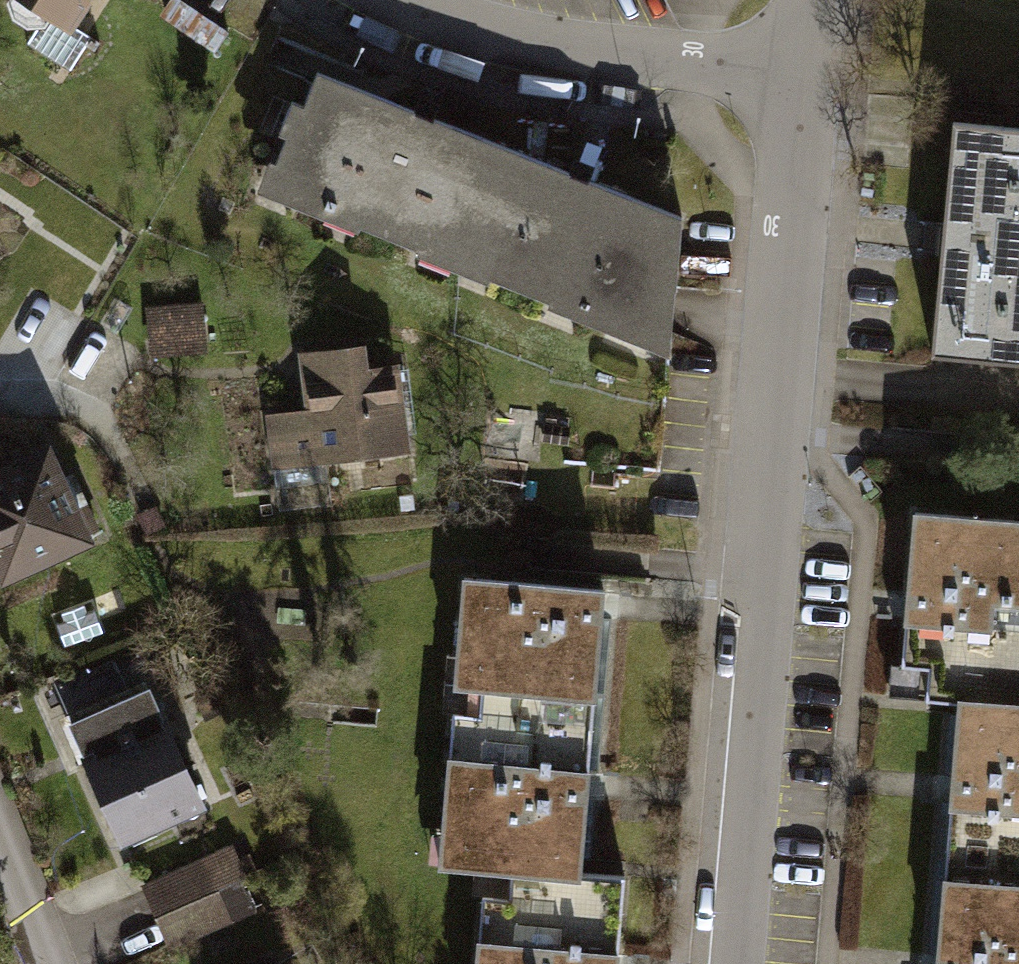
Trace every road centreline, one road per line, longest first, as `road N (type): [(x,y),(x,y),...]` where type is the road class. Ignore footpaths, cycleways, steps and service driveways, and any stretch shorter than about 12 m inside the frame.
road 1 (residential): [(799,75),(724,963)]
road 2 (residential): [(412,0),(503,32),(799,75)]
road 3 (residential): [(49,963),(0,838)]

